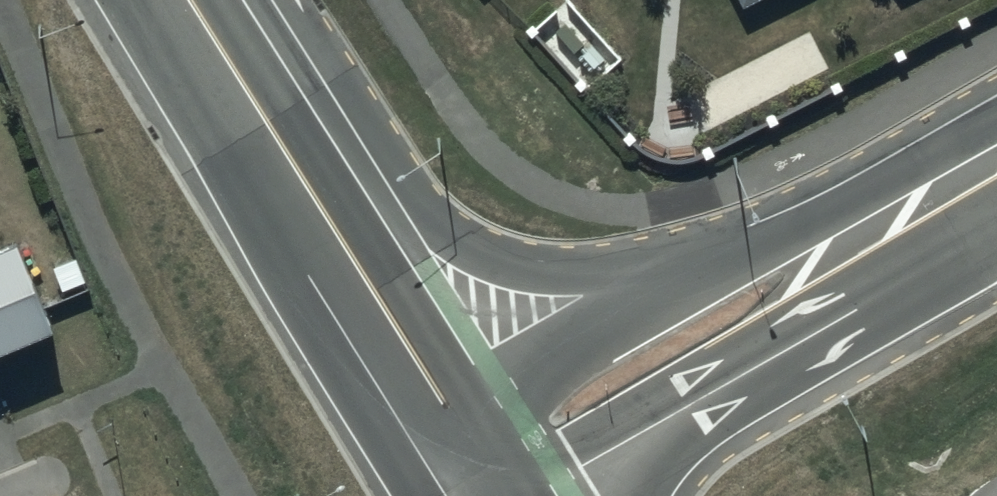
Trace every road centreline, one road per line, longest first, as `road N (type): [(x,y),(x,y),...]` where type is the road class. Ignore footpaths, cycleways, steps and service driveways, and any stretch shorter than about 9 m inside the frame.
road 1 (secondary): [(291,0),(448,236),(499,266),(557,278),(740,261)]
road 2 (secondary): [(996,223),(533,495)]
road 3 (secondary): [(396,460),(356,395),(264,200),(143,0)]
road 4 (secondary): [(219,0),(477,413)]
road 5 (secondary): [(477,413),(740,261)]
road 6 (secondary): [(740,261),(996,125)]

